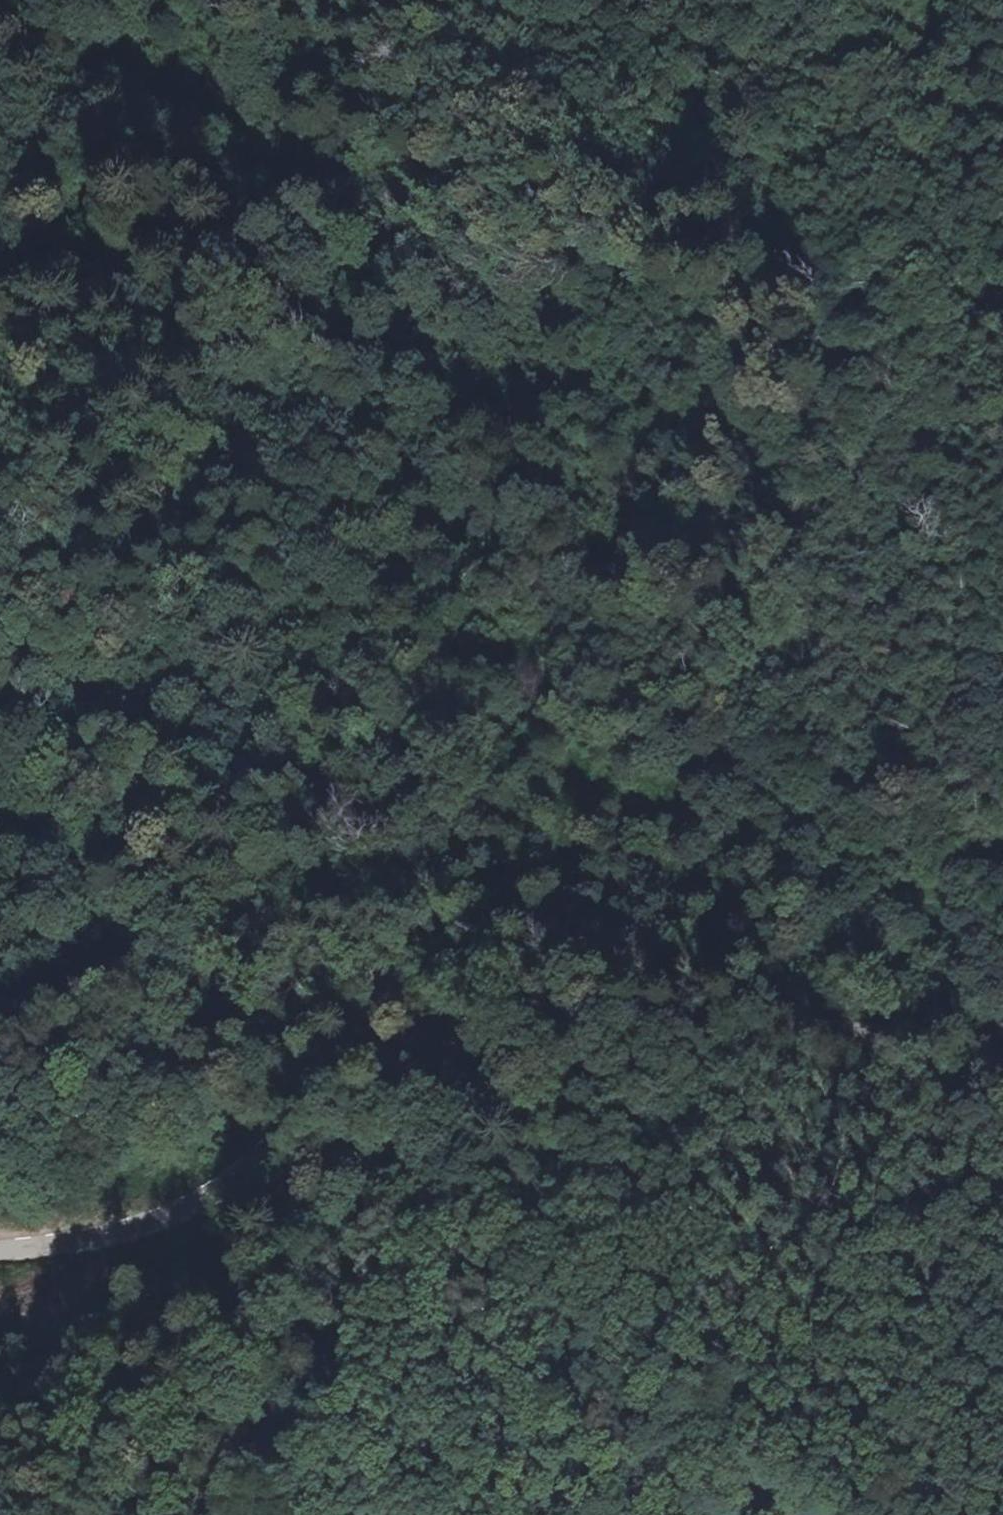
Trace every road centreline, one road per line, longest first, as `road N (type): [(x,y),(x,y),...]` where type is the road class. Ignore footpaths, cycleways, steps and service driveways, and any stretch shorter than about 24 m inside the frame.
road 1 (unclassified): [(0,1246),(158,1211),(320,1058),(434,1031),(842,1036),(1002,1082)]
road 2 (track): [(264,946),(113,815),(77,714)]

